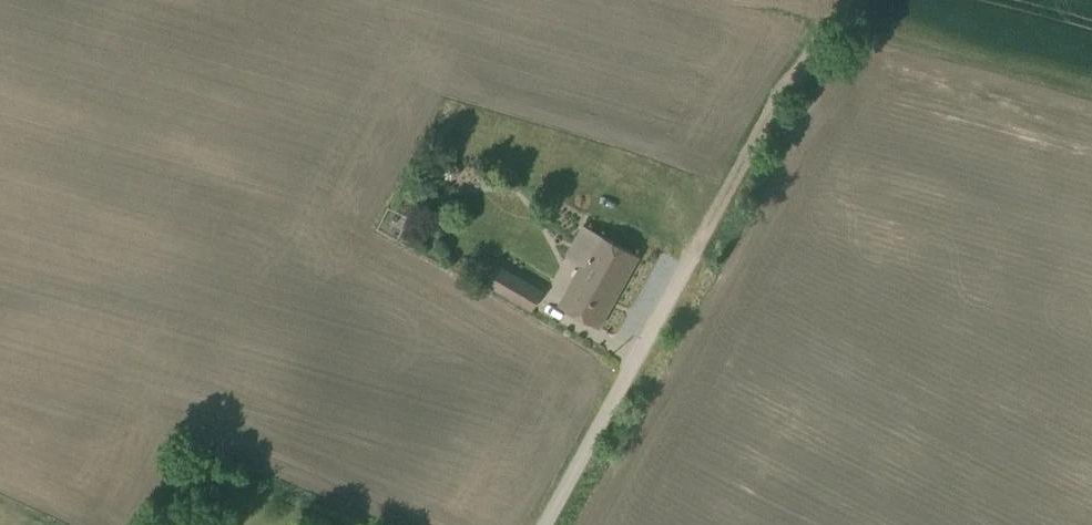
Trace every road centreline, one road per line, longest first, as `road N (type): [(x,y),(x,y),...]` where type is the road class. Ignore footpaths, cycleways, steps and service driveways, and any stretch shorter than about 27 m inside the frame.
road 1 (unclassified): [(693,260),(545,524)]
road 2 (track): [(839,0),(693,260)]

